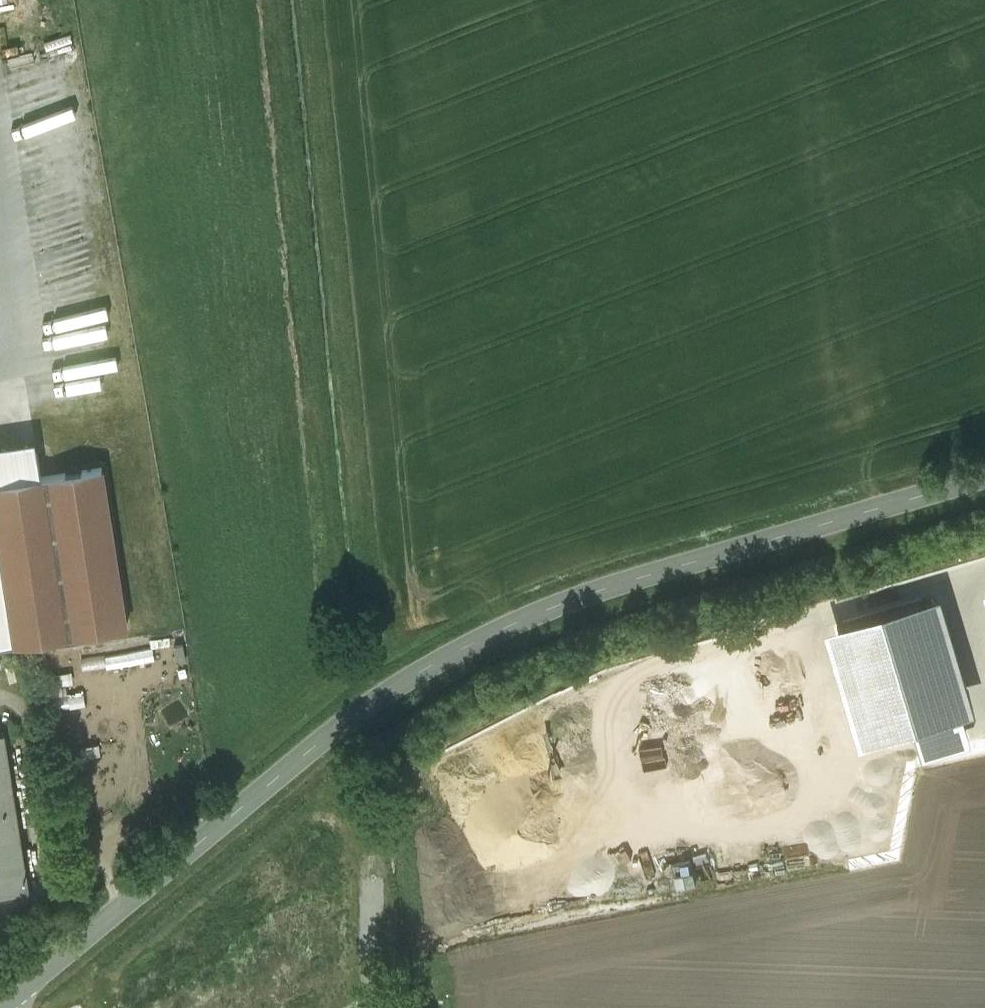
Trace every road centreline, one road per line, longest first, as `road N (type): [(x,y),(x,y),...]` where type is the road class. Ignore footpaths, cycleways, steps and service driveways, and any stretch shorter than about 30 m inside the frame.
road 1 (tertiary): [(1,1007),(350,716),(473,641),(638,577),(984,477)]

